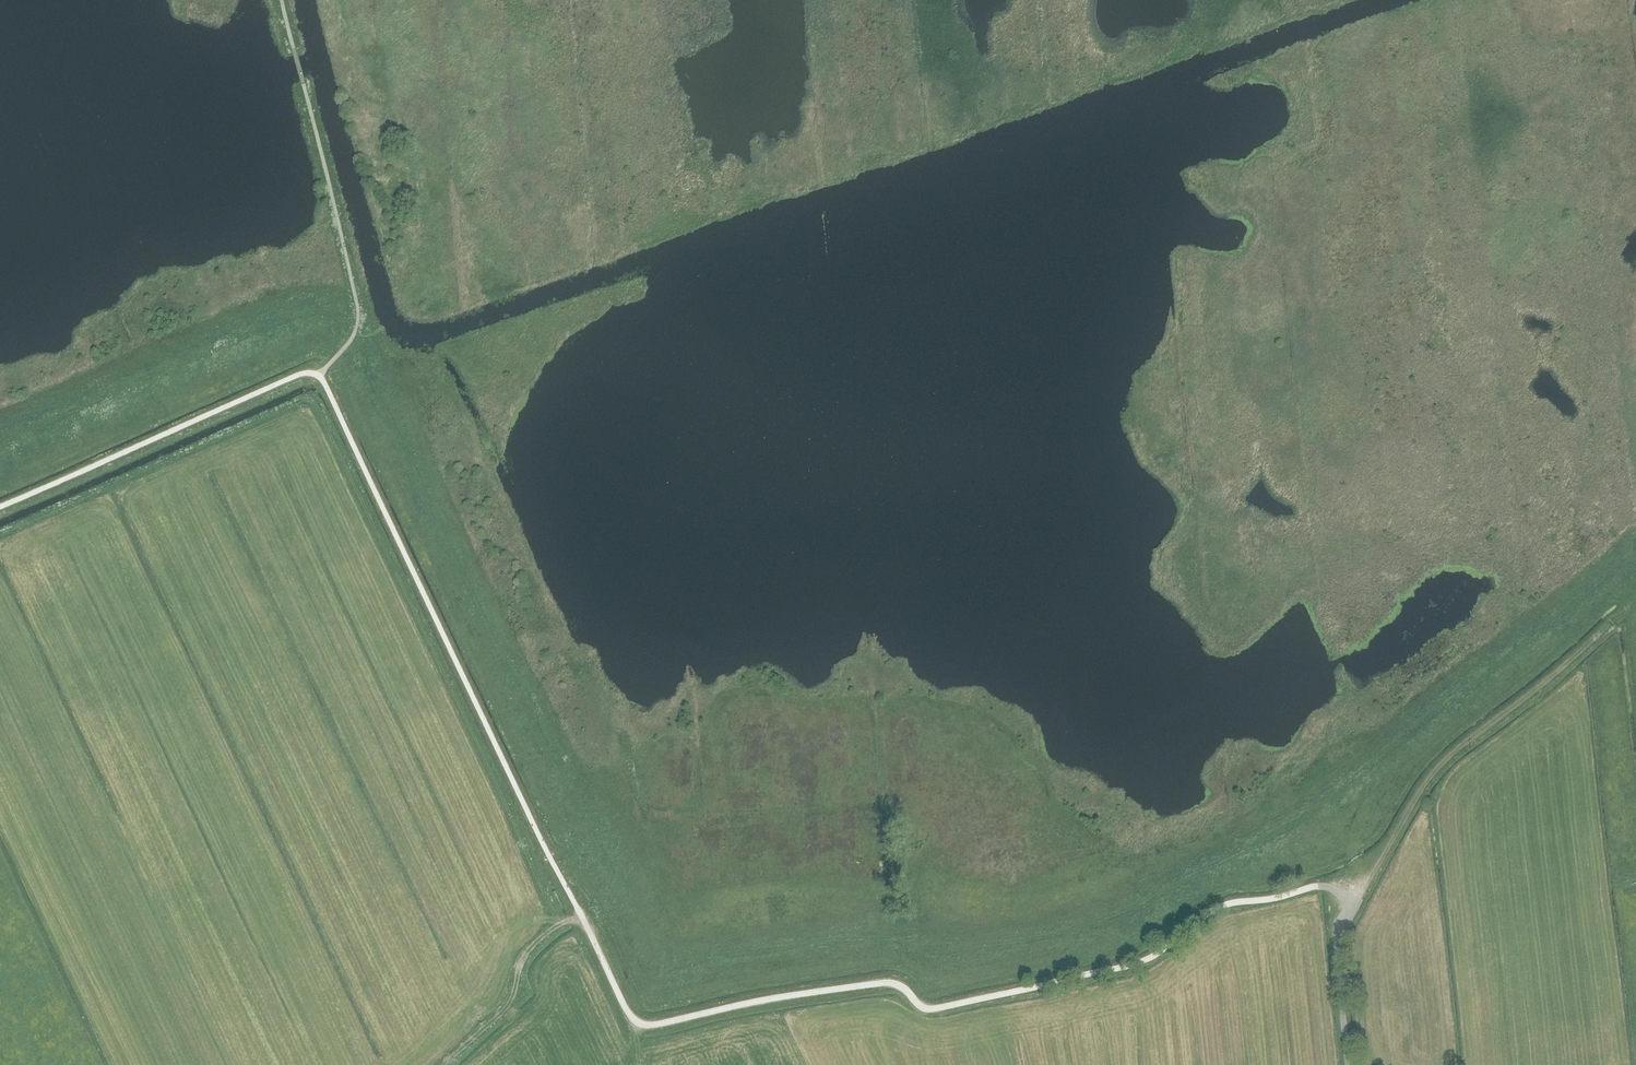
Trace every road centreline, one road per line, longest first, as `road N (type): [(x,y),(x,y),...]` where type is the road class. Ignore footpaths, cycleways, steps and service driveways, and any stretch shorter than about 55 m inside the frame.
road 1 (track): [(1635,569),(1596,592),(1374,783),(1115,937),(942,976),(910,954),(882,950),(653,989),(343,358),(315,319),(291,318),(0,443)]
road 2 (track): [(1356,903),(1440,765),(1615,620)]
road 3 (track): [(581,916),(524,953),(507,1004),(441,1064)]
road 4 (unclassified): [(1347,1064),(1335,947),(1356,903)]

